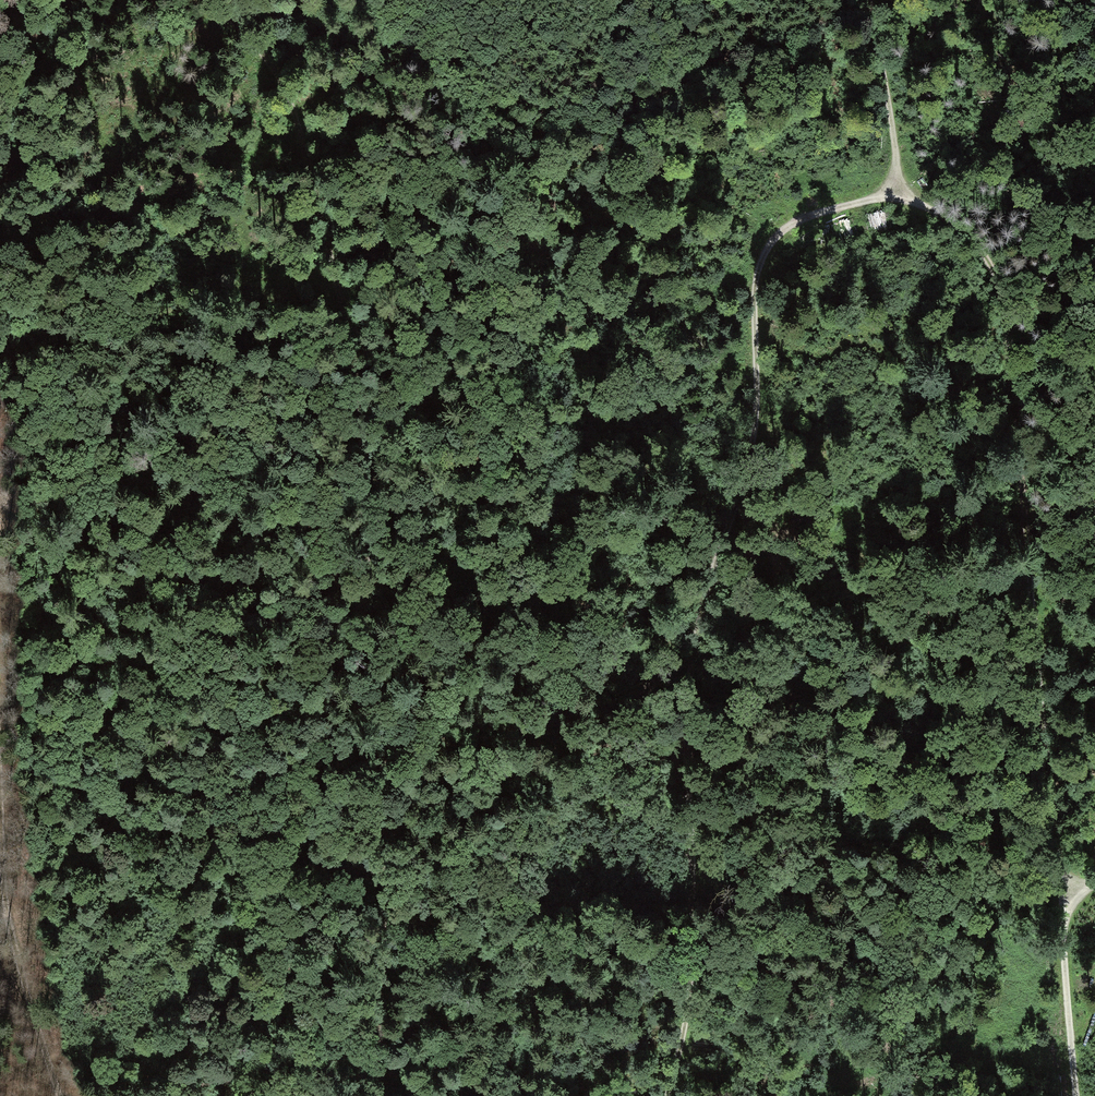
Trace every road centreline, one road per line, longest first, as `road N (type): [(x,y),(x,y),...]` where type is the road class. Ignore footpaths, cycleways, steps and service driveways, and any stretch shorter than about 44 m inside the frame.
road 1 (track): [(1094,883),(1061,892),(1008,308),(981,246),(935,204),(892,197),(817,211),(778,231),(759,257),(760,378),(750,456),(703,602),(686,716),(694,943),(665,1095)]
road 2 (track): [(211,0),(278,74),(295,119),(364,434),(382,808),(376,1079)]
road 3 (track): [(935,204),(951,381),(932,550),(922,953),(911,1026),(926,1095)]
road 4 (track): [(376,1079),(461,1010),(589,787),(613,788),(652,822),(689,861),(739,944),(774,974),(850,997),(918,1071)]
road 5 (track): [(0,436),(214,277),(332,269)]
road 6 (track): [(59,1095),(18,961),(0,850)]
road 7 (track): [(1061,892),(1075,1095)]
road 8 (track): [(892,197),(899,151),(867,0)]
road 9 (track): [(308,0),(295,119)]

